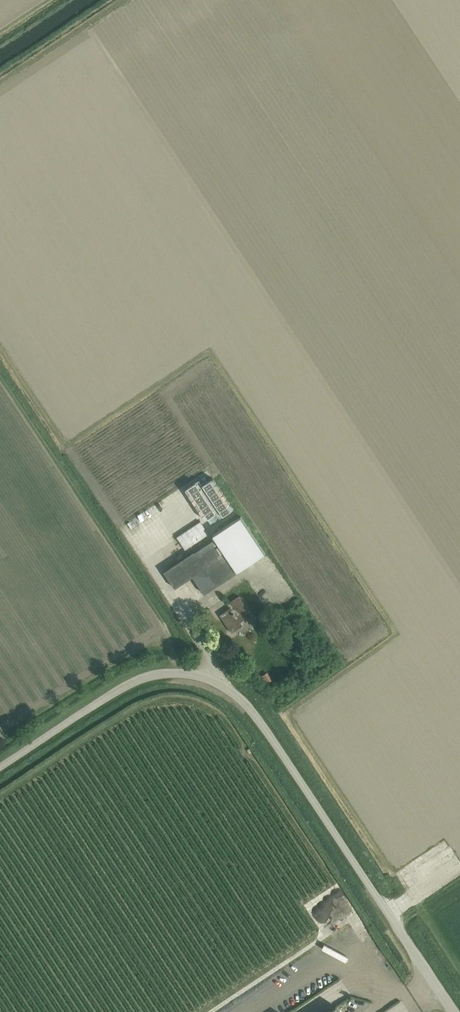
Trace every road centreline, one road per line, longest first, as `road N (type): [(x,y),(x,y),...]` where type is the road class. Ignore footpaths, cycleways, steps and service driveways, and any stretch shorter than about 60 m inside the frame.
road 1 (unclassified): [(0,767),(144,678),(211,681),(255,717),(454,1011)]

